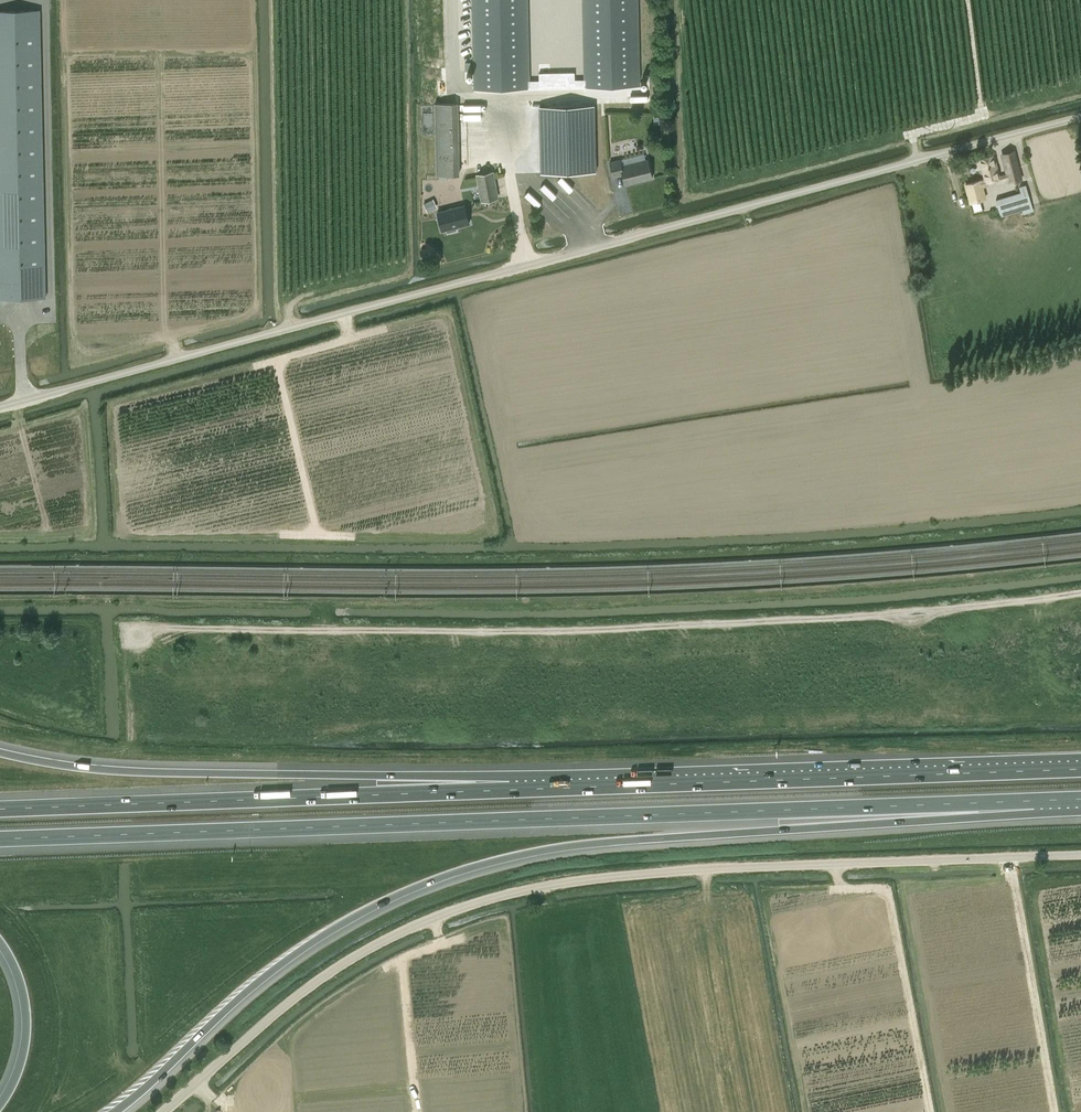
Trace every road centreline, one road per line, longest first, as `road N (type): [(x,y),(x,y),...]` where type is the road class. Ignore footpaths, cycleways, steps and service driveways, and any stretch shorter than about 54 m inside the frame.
road 1 (unclassified): [(0,407),(1080,118)]
road 2 (motorway): [(0,839),(1035,800)]
road 3 (motorway): [(113,1111),(300,954),(379,907),(472,870),(575,847),(1035,800)]
road 4 (unclassified): [(169,1111),(336,967),(417,923),(481,902),(647,872),(1080,855)]
road 5 (track): [(1080,593),(918,612),(587,630),(153,630)]
road 6 (motorway): [(1080,769),(527,789)]
road 7 (motorway): [(527,789),(375,775),(92,769),(0,752)]
road 8 (motorway): [(527,789),(0,810)]
road 9 (motorway): [(0,942),(22,988),(27,1034),(0,1105)]

